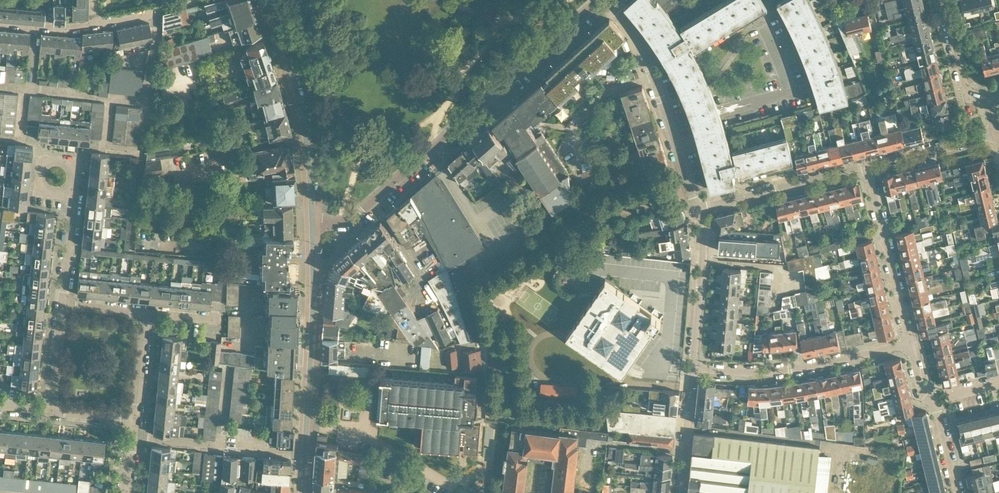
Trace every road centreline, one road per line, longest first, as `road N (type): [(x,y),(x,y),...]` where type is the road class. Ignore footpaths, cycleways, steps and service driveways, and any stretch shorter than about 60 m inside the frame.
road 1 (unclassified): [(313,222),(347,222),(597,0)]
road 2 (unclassified): [(304,453),(313,222)]
road 3 (unclassified): [(313,222),(304,131),(267,0)]
road 4 (residential): [(693,369),(790,370),(910,343)]
road 5 (residential): [(669,126),(786,91),(763,27)]
road 6 (residential): [(868,167),(910,343)]
road 7 (residential): [(868,167),(697,209)]
road 8 (residential): [(697,209),(704,248),(693,369)]
road 9 (unclassified): [(0,21),(91,24),(155,11)]
road 10 (residential): [(669,126),(642,45),(602,0)]
road 11 (residential): [(996,134),(868,167)]
road 12 (residential): [(693,369),(678,492)]
road 13 (residential): [(991,99),(967,91),(944,0)]

